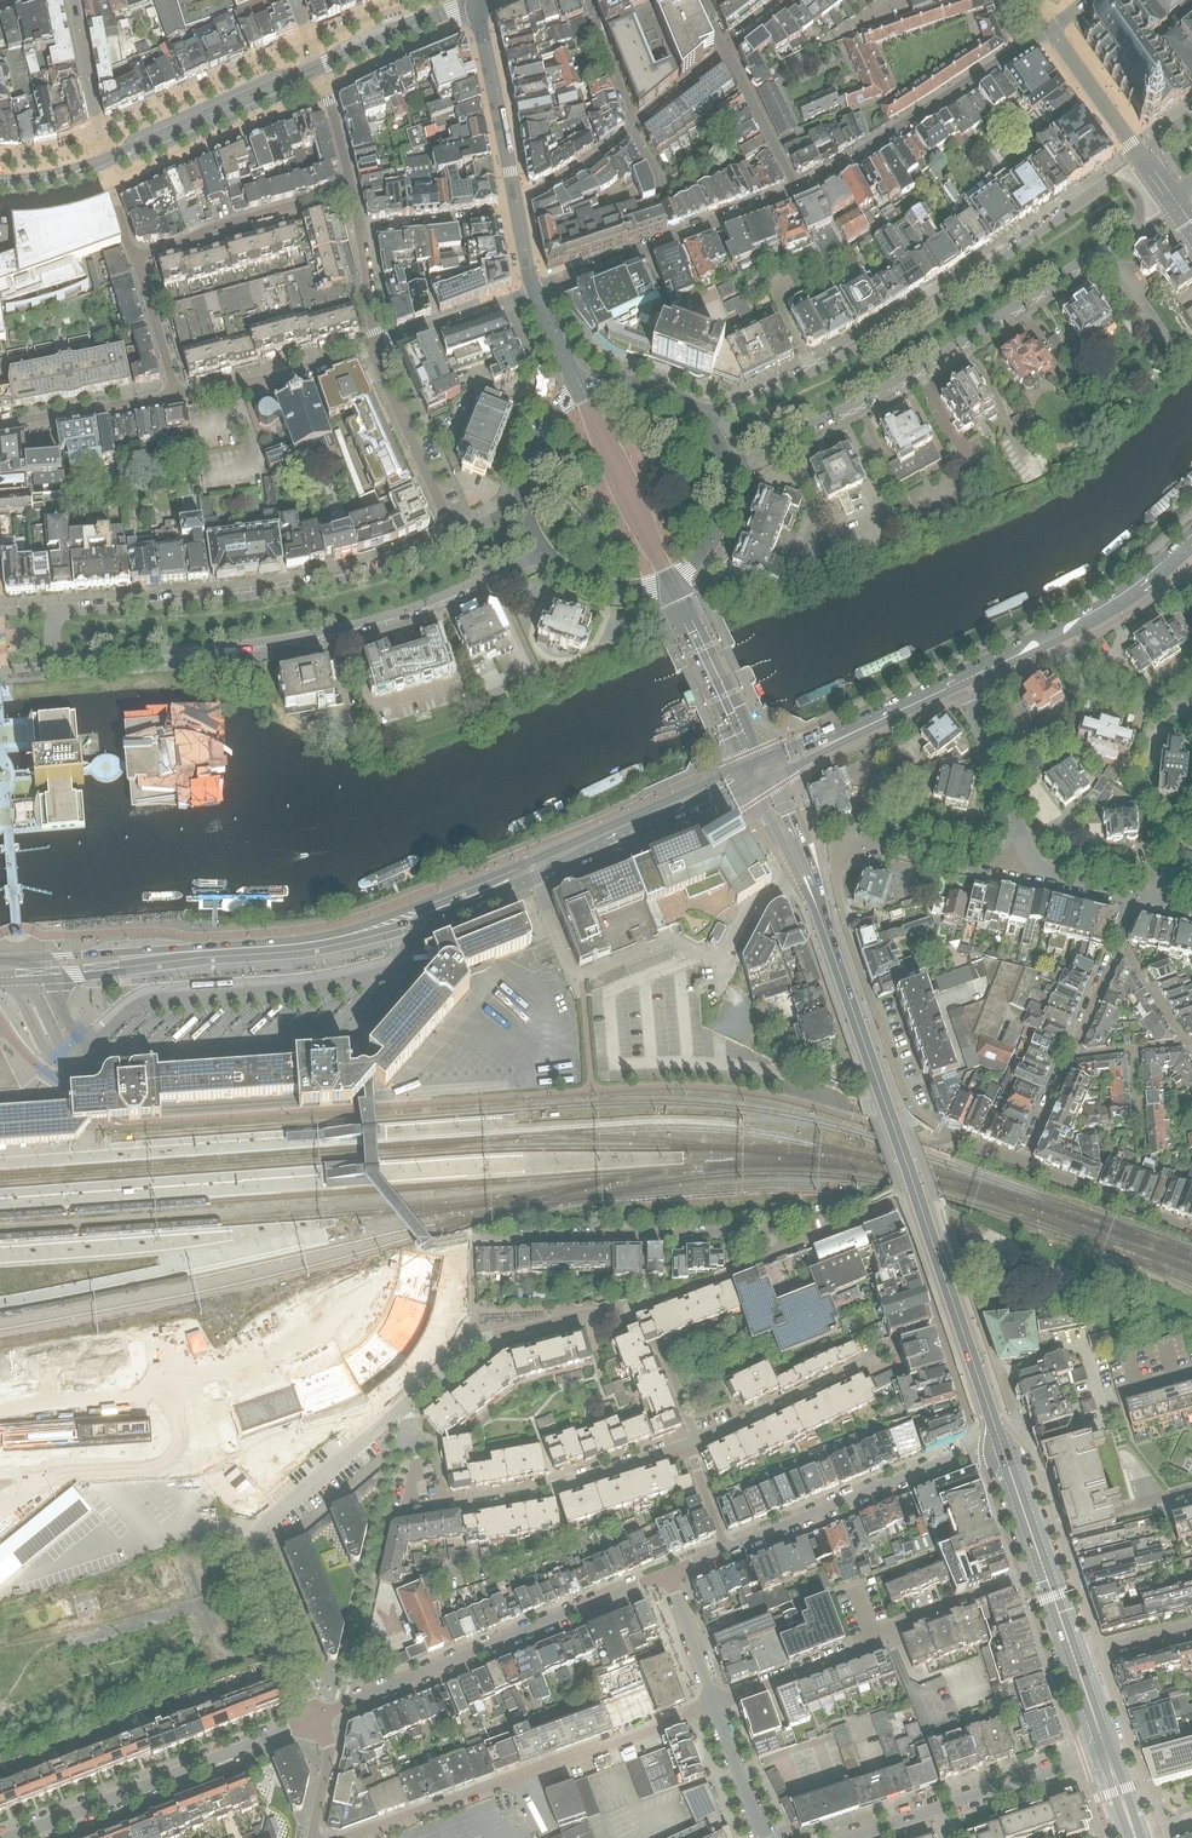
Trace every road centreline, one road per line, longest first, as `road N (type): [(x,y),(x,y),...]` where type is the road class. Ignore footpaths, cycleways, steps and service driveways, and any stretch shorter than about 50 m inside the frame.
road 1 (residential): [(726,472),(744,454),(861,399),(974,332),(1132,226),(1139,201),(1124,186),(1104,187),(837,360),(725,413),(696,413)]
road 2 (residential): [(457,539),(320,585),(70,612),(56,622),(53,643),(75,659),(340,629),(549,557)]
road 3 (secondary): [(0,974),(355,944),(436,921),(756,784)]
road 4 (secondary): [(753,763),(350,929),(0,960)]
road 5 (residential): [(403,1407),(475,1341),(638,1306),(776,1254)]
road 6 (residential): [(315,1719),(250,1552),(257,1530),(403,1407)]
road 7 (residential): [(714,1704),(348,1837)]
road 8 (residential): [(688,1444),(554,1488),(412,1509),(416,1457),(403,1407)]
road 9 (residential): [(315,1719),(668,1573)]
road 10 (residential): [(315,1719),(9,1837)]
road 11 (residential): [(1022,1162),(933,1126),(908,1103),(844,923)]
road 12 (residential): [(776,1254),(770,1239),(753,1232),(472,1239)]
road 13 (residential): [(796,189),(1052,29)]
road 14 (residential): [(534,289),(796,189)]
road 15 (residential): [(981,1447),(725,1549)]
road 16 (residential): [(844,923),(835,860),(863,842),(895,841),(1028,870)]
road 17 (unclassified): [(793,882),(747,909),(718,957),(669,941),(581,975)]
road 18 (secondary): [(915,1200),(1000,1439)]
road 19 (residential): [(110,182),(324,88)]
road 20 (residential): [(318,69),(105,160)]
road 21 (residential): [(310,44),(100,137)]
road 22 (residential): [(138,257),(352,188)]
road 23 (residential): [(879,1345),(872,1359),(688,1444)]
road 24 (residential): [(457,539),(377,360),(376,342)]
road 25 (secondary): [(821,922),(888,1125)]
road 26 (residential): [(175,397),(271,380),(376,342)]
road 27 (residential): [(960,676),(1028,870)]
road 28 (residential): [(517,209),(478,16)]
road 29 (residential): [(1044,1569),(872,1633)]
road 30 (residential): [(872,1633),(875,1641),(714,1704)]
road 31 (residential): [(1022,1162),(1191,1227)]
road 32 (residential): [(0,425),(175,397)]
road 33 (residential): [(938,1808),(1105,1752)]
road 34 (residential): [(324,88),(478,16)]
road 35 (residential): [(473,0),(318,69)]
road 36 (residential): [(856,1221),(894,1207),(937,1327)]
road 37 (residential): [(376,342),(534,289)]
road 38 (residential): [(1053,635),(1090,688),(1141,704),(1188,705)]
road 39 (secondary): [(901,703),(753,763)]
road 40 (residential): [(517,209),(360,228)]
road 41 (residential): [(796,189),(723,51)]
road 42 (secondary): [(821,922),(812,873),(771,777)]
road 43 (residential): [(1052,29),(1139,155)]
road 44 (secondary): [(771,777),(858,734),(901,703)]
road 45 (secondary): [(1053,635),(1137,588),(1176,555)]
road 46 (residential): [(175,397),(138,257)]
road 47 (residential): [(635,126),(517,209)]
road 48 (residential): [(764,1837),(714,1704)]
road 49 (residential): [(100,137),(73,0)]
road 50 (residential): [(714,1704),(668,1573)]
road 51 (secondary): [(1044,1569),(1000,1439)]
road 52 (residential): [(635,126),(586,0)]
road 53 (residential): [(668,580),(714,537),(726,472)]
road 54 (residential): [(937,1327),(981,1447)]
road 55 (residential): [(581,393),(532,440),(522,499)]
road 56 (residential): [(549,557),(608,588),(668,580)]
road 57 (residential): [(1120,940),(1070,1056)]
road 58 (residential): [(315,1719),(330,1748),(312,1837)]
road 59 (residential): [(696,413),(645,386),(581,393)]
road 60 (residential): [(1185,1043),(1120,940)]
road 61 (residential): [(1075,1662),(1191,1627)]
road 62 (residential): [(422,0),(310,44)]

